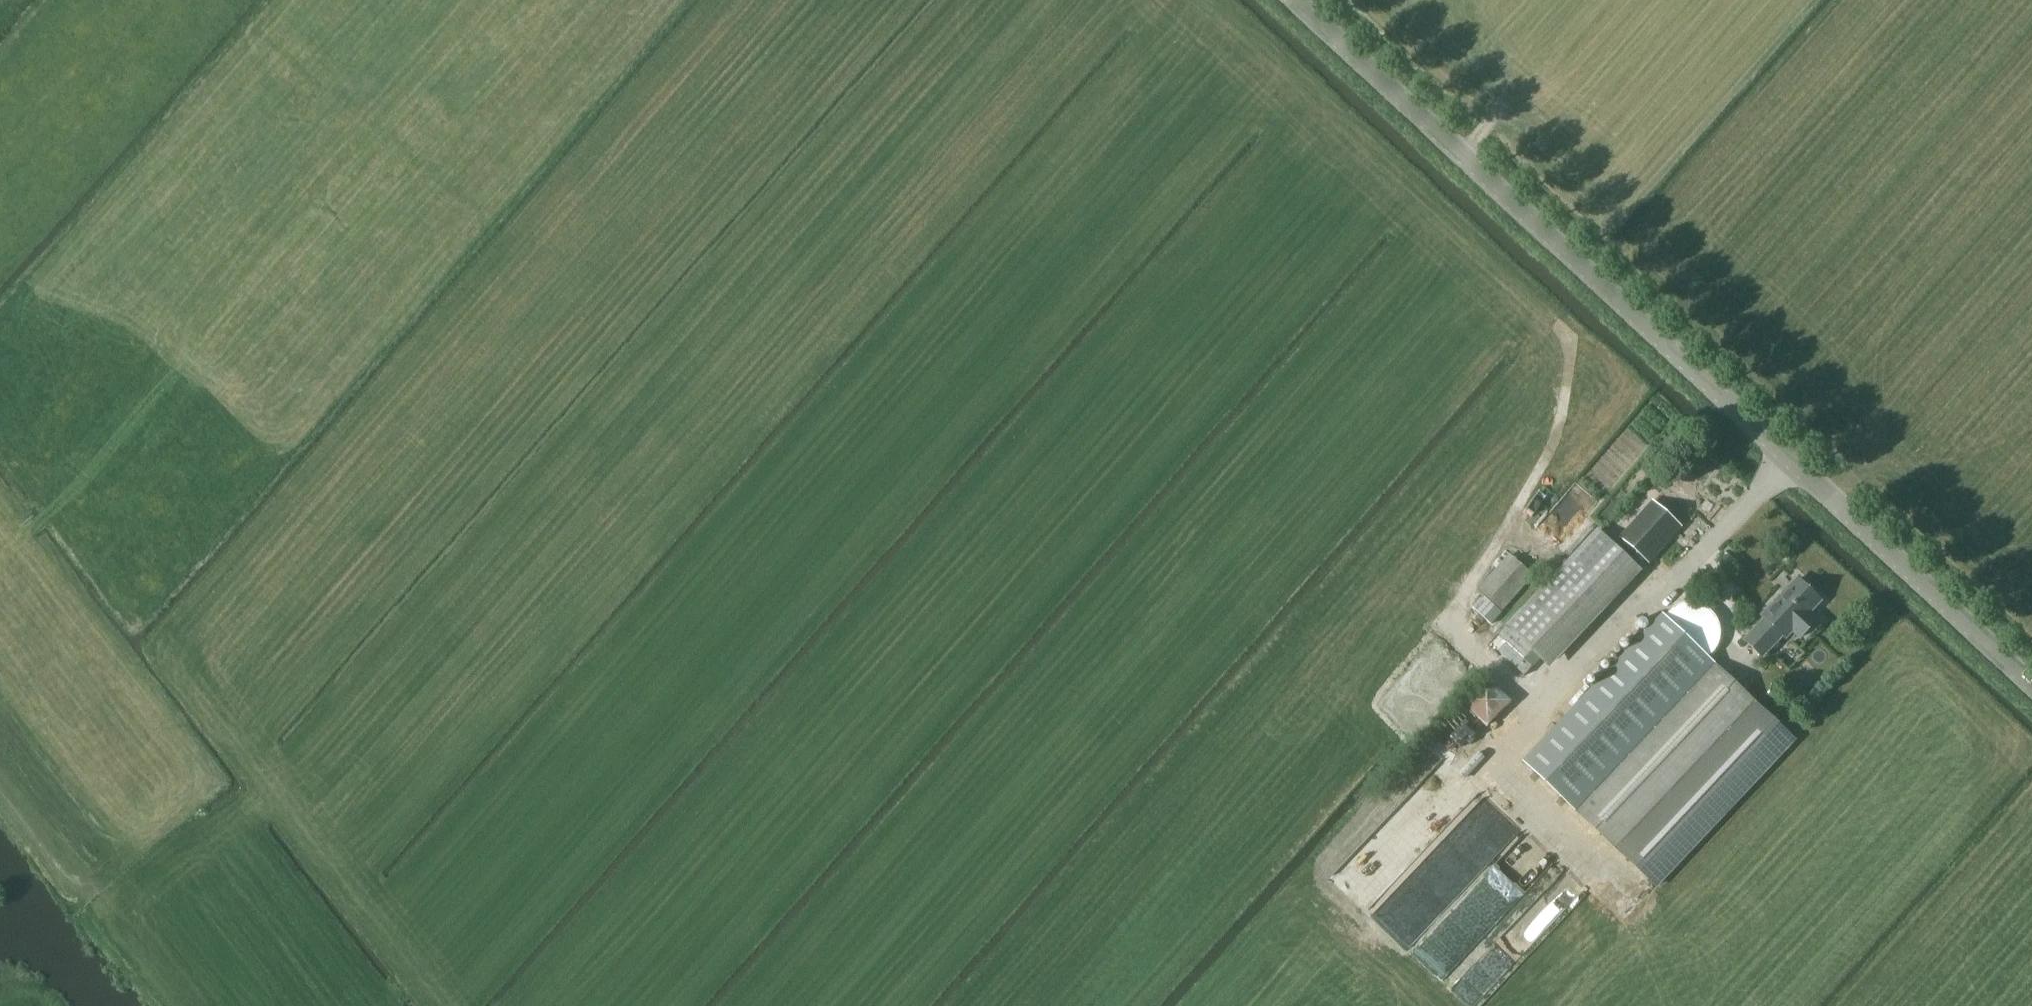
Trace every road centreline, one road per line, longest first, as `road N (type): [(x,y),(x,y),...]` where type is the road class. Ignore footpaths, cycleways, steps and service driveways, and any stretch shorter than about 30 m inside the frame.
road 1 (unclassified): [(2031,689),(1287,0)]

